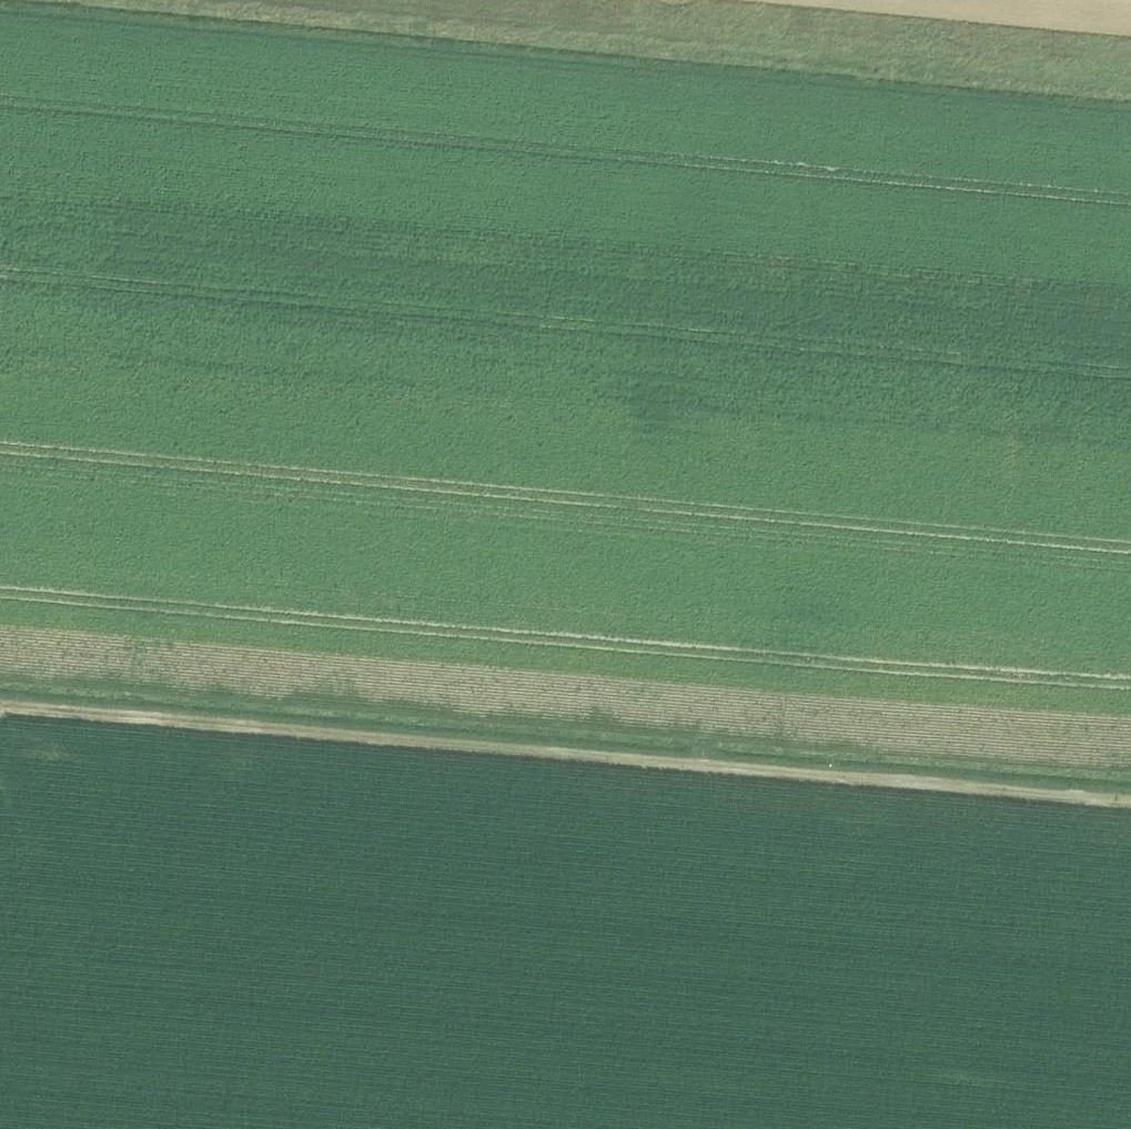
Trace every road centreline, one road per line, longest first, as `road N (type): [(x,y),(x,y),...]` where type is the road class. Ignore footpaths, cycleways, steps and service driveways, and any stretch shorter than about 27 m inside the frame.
road 1 (track): [(1130,810),(0,706)]

